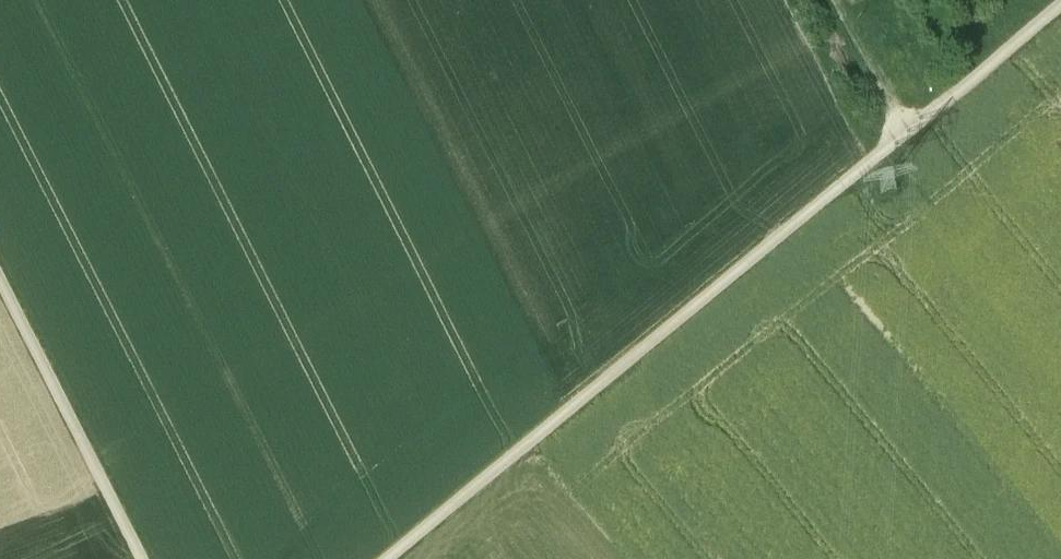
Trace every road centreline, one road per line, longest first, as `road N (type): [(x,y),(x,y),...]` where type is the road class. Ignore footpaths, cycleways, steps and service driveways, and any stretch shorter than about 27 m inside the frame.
road 1 (track): [(904,134),(388,558)]
road 2 (track): [(0,284),(139,558)]
road 3 (track): [(1060,4),(904,134)]
road 4 (track): [(904,134),(834,0)]

